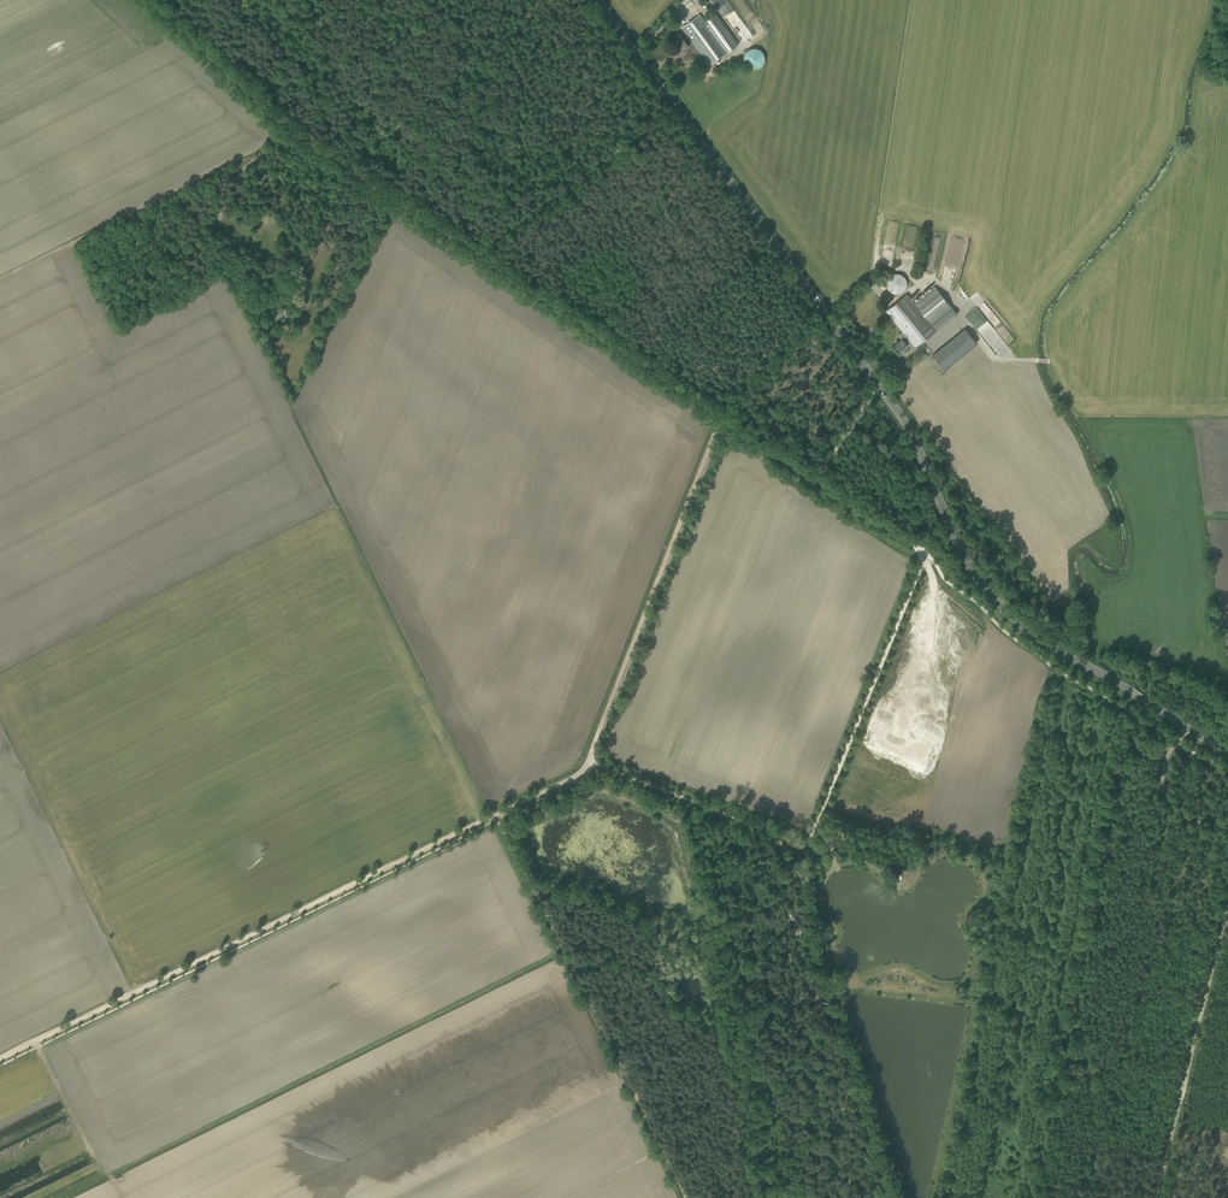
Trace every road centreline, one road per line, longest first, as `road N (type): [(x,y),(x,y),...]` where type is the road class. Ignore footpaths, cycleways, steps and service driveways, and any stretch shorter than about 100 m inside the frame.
road 1 (secondary): [(1187,728),(998,604),(956,542),(902,420),(596,0)]
road 2 (track): [(877,384),(821,469),(807,472),(282,119),(155,0)]
road 3 (track): [(497,816),(0,1061)]
road 4 (track): [(685,1197),(497,816)]
road 5 (track): [(925,554),(807,843),(751,826)]
road 6 (track): [(724,420),(589,761)]
road 7 (track): [(282,119),(268,137),(0,274)]
road 8 (track): [(1156,1197),(1227,902)]
road 9 (track): [(1046,1197),(1099,917)]
road 10 (track): [(676,109),(475,253)]
road 11 (track): [(571,194),(434,0)]
road 12 (track): [(925,554),(817,472)]

